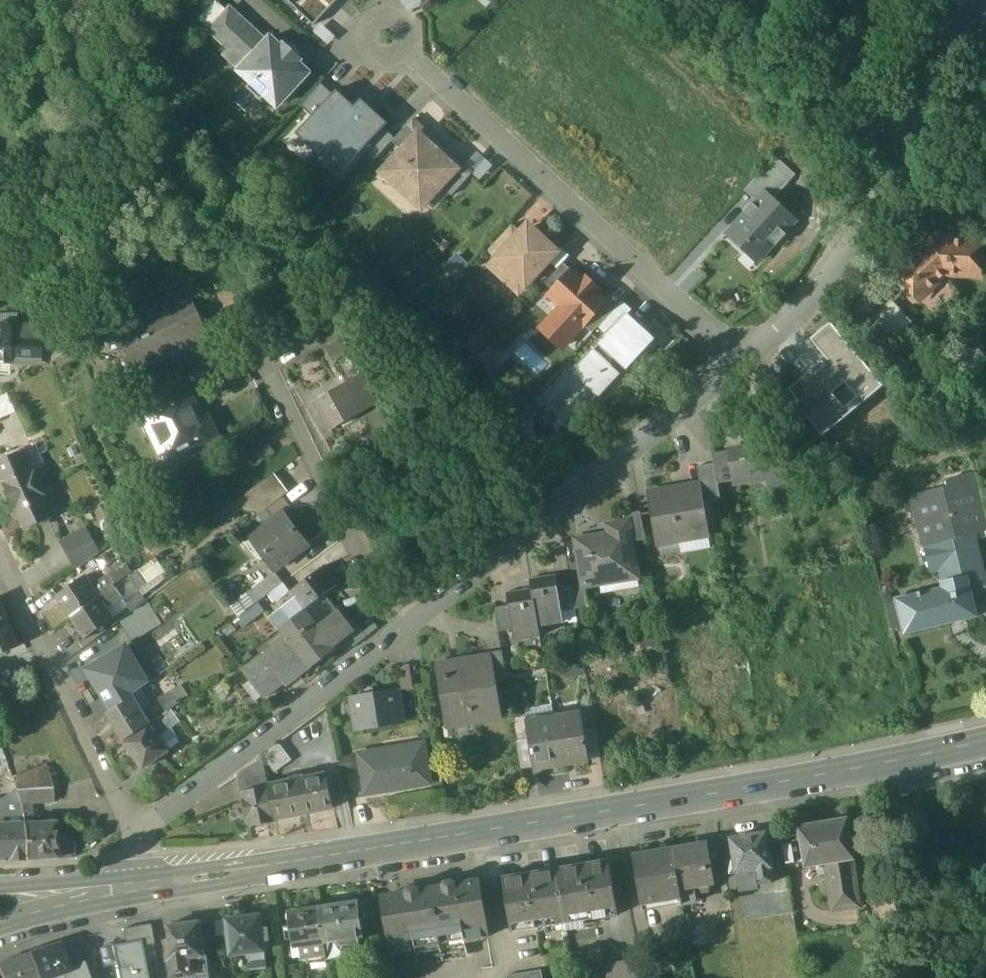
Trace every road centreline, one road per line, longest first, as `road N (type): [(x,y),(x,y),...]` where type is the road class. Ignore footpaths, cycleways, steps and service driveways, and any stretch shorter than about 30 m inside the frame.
road 1 (tertiary): [(144,885),(867,767),(985,739)]
road 2 (residential): [(736,359),(135,835)]
road 3 (residential): [(736,359),(381,41)]
road 4 (residential): [(978,0),(825,289),(736,359)]
road 5 (residential): [(135,835),(0,562)]
road 6 (tertiary): [(0,931),(144,885)]
road 7 (tertiary): [(144,885),(0,889)]

